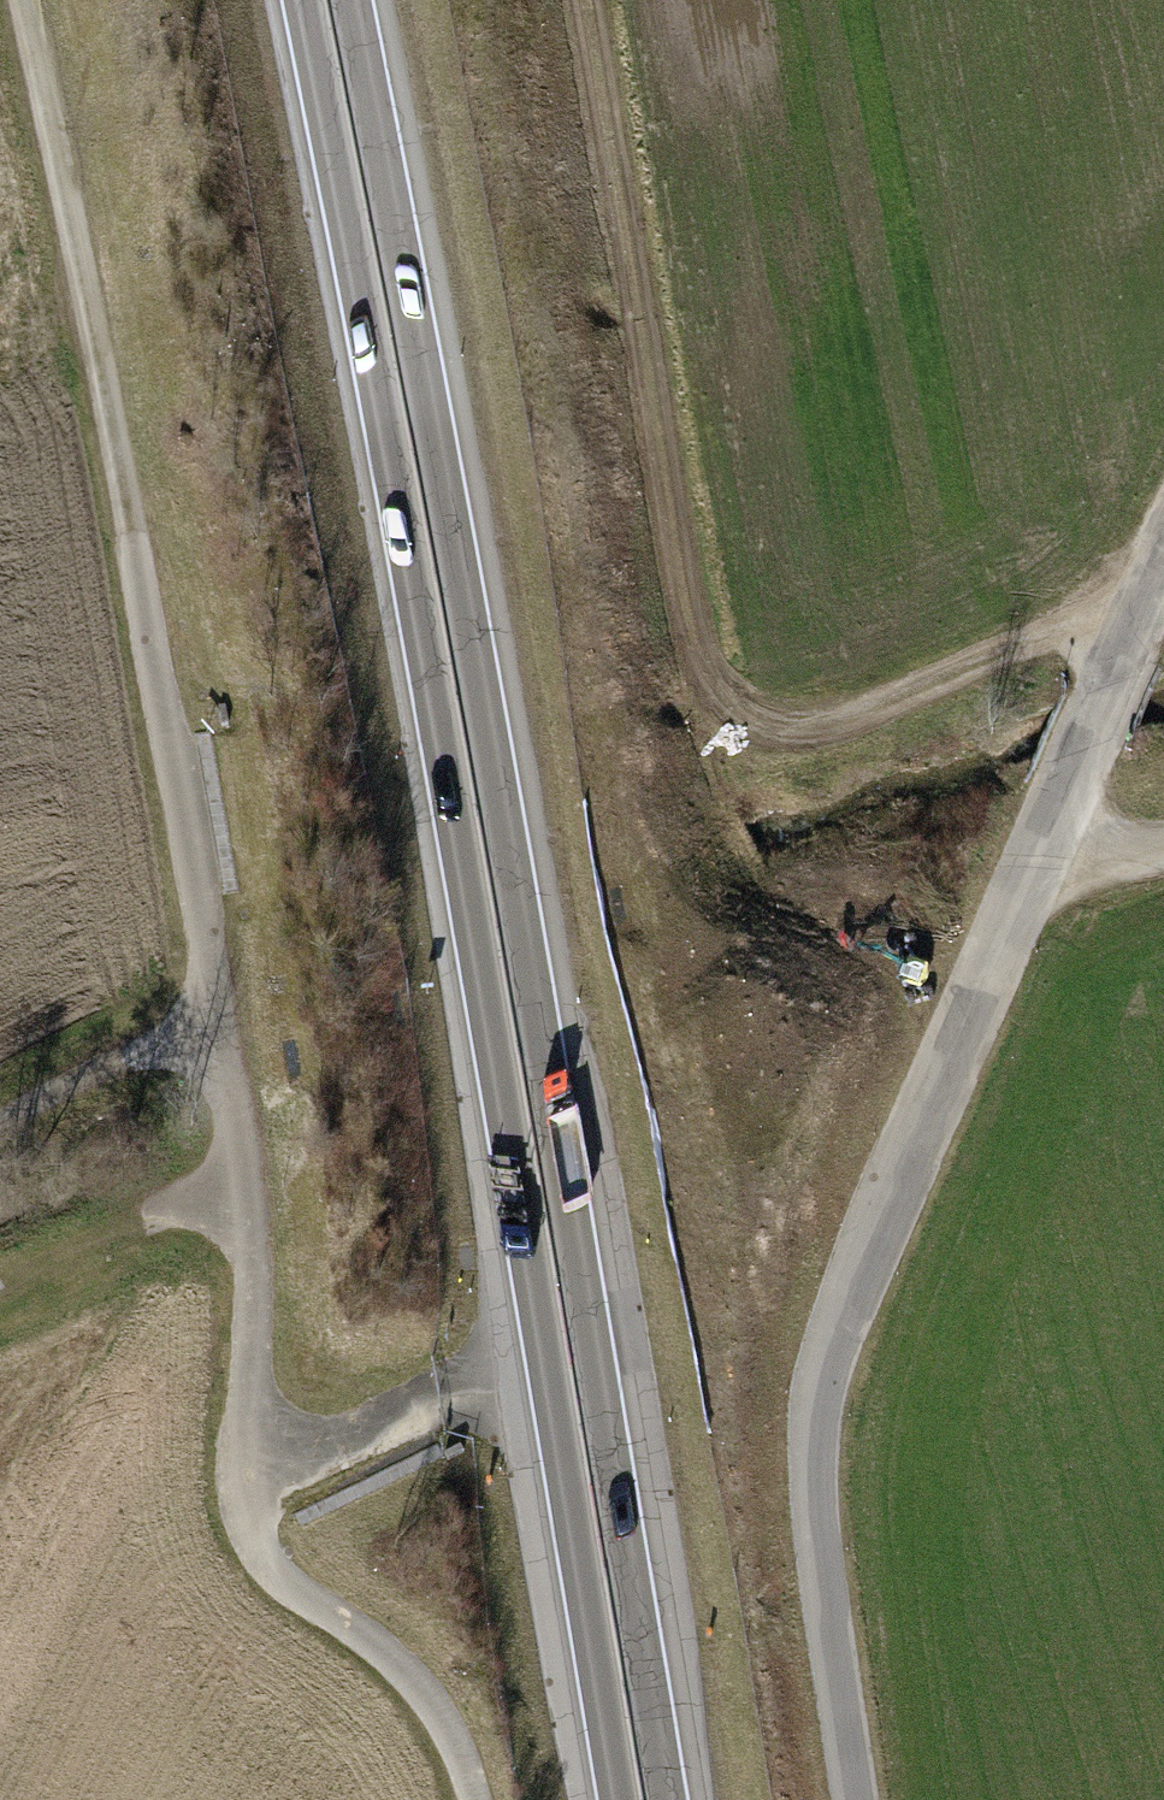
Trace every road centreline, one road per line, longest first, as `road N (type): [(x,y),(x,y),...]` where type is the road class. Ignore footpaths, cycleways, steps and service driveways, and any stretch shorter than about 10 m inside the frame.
road 1 (track): [(471,1799),(452,1744),(417,1692),(286,1590),(244,1525),(252,1301),(245,1183),(26,0)]
road 2 (trunk): [(857,1799),(771,1173),(537,0)]
road 3 (trunk): [(304,0),(437,703),(620,1799)]
road 4 (trunk): [(668,1799),(540,1028),(352,0)]
road 5 (unclassified): [(851,1799),(823,1613),(814,1470),(822,1376),(848,1292),(1163,576)]
road 6 (track): [(583,0),(687,621),(723,698),(755,718),(787,721),(1156,595)]
road 7 (track): [(0,1330),(245,1183)]
road 8 (track): [(219,1016),(0,1134)]

